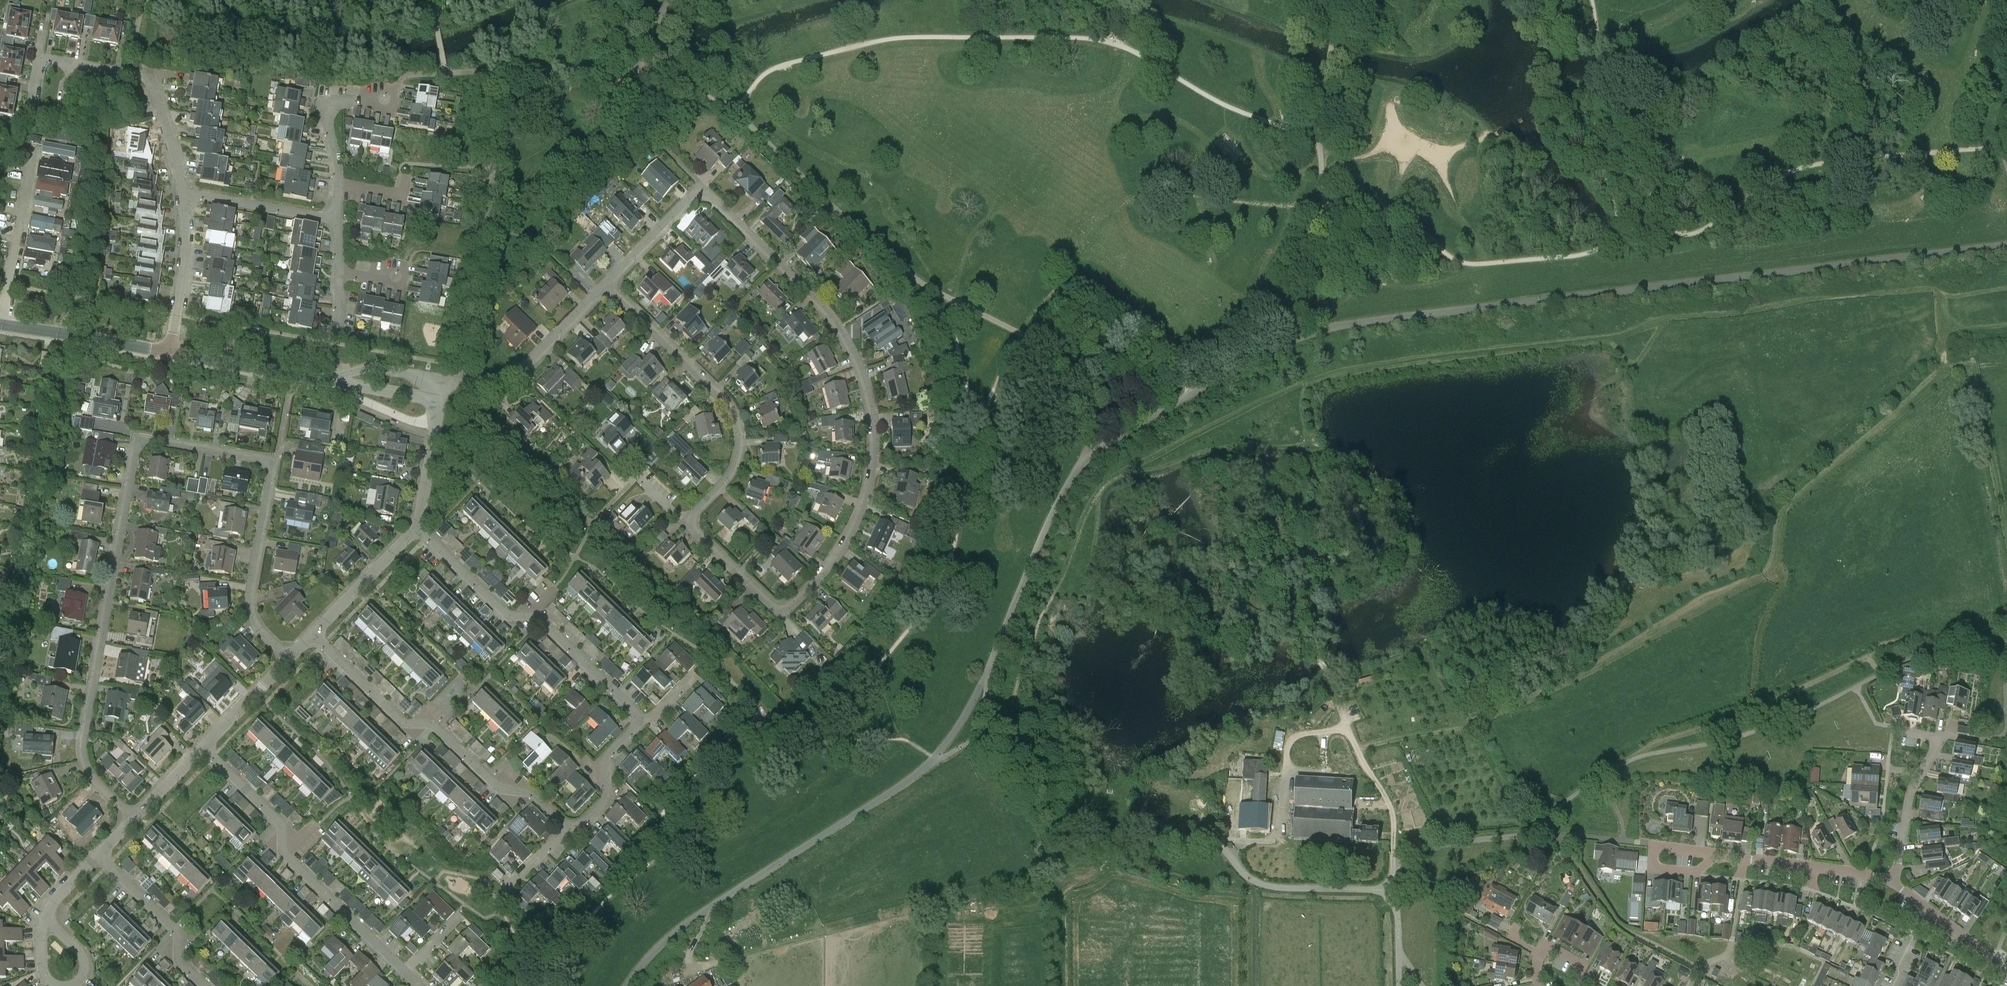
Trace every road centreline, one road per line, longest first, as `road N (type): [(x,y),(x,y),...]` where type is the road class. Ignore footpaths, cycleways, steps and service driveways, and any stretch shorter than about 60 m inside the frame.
road 1 (track): [(987,741),(999,736),(1098,493),(1259,403),(1353,368),(1605,337),(1667,318),(1816,299),(1929,288),(1941,294),(1943,332)]
road 2 (unclassified): [(989,670),(1081,463),(1256,353),(1356,322),(2006,245)]
road 3 (track): [(1352,762),(1363,745),(1480,720),(1762,575),(1780,518),(1940,379),(1943,332)]
road 4 (residential): [(136,821),(96,781),(85,739),(135,441),(275,465)]
road 5 (residential): [(787,613),(855,528),(875,452),(872,396),(836,321),(701,188)]
road 6 (residential): [(1392,890),(1261,885),(1209,840),(1068,838),(987,741)]
road 7 (residential): [(570,831),(537,798),(490,780),(436,727),(399,719),(314,635)]
road 8 (residential): [(406,974),(287,856),(279,820),(204,748)]
road 9 (residential): [(688,522),(733,463),(736,426),(720,398),(602,287)]
road 10 (residential): [(640,719),(543,620),(506,614),(420,527)]
road 11 (unclassified): [(705,911),(934,760)]
road 12 (residential): [(289,660),(255,621),(252,602),(275,465)]
road 13 (residential): [(438,402),(449,387),(496,380),(526,364),(602,287)]
road 14 (residential): [(1895,884),(1913,789),(1939,740),(1894,727)]
road 15 (residential): [(182,193),(149,80),(72,64)]
road 16 (residential): [(1713,855),(1866,873),(1895,884)]
road 17 (residential): [(3,325),(34,145)]
road 18 (track): [(1771,563),(1782,584),(1758,636),(1751,733)]
road 19 (residential): [(170,352),(3,325)]
road 20 (residential): [(204,985),(184,967),(170,920),(103,858)]
road 21 (residential): [(170,352),(185,259),(182,193)]
road 22 (residential): [(339,222),(182,193)]
road 23 (residential): [(314,635),(420,527)]
road 24 (residential): [(570,831),(603,803),(608,752),(640,719)]
road 25 (residential): [(602,287),(701,188)]
road 26 (residential): [(787,613),(688,522)]
road 27 (track): [(1078,840),(1053,820),(999,748),(999,736)]
road 28 (residential): [(340,187),(331,112),(339,102),(381,107)]
road 29 (residential): [(42,61),(32,105),(48,118),(63,109),(72,64)]
road 30 (residential): [(438,402),(412,375),(368,368),(324,380)]
road 31 (residential): [(420,527),(438,402)]
road 32 (residential): [(293,376),(170,352)]
road 33 (residential): [(204,748),(289,660)]
road 34 (residential): [(1713,855),(1656,847),(1658,868),(1697,873)]

